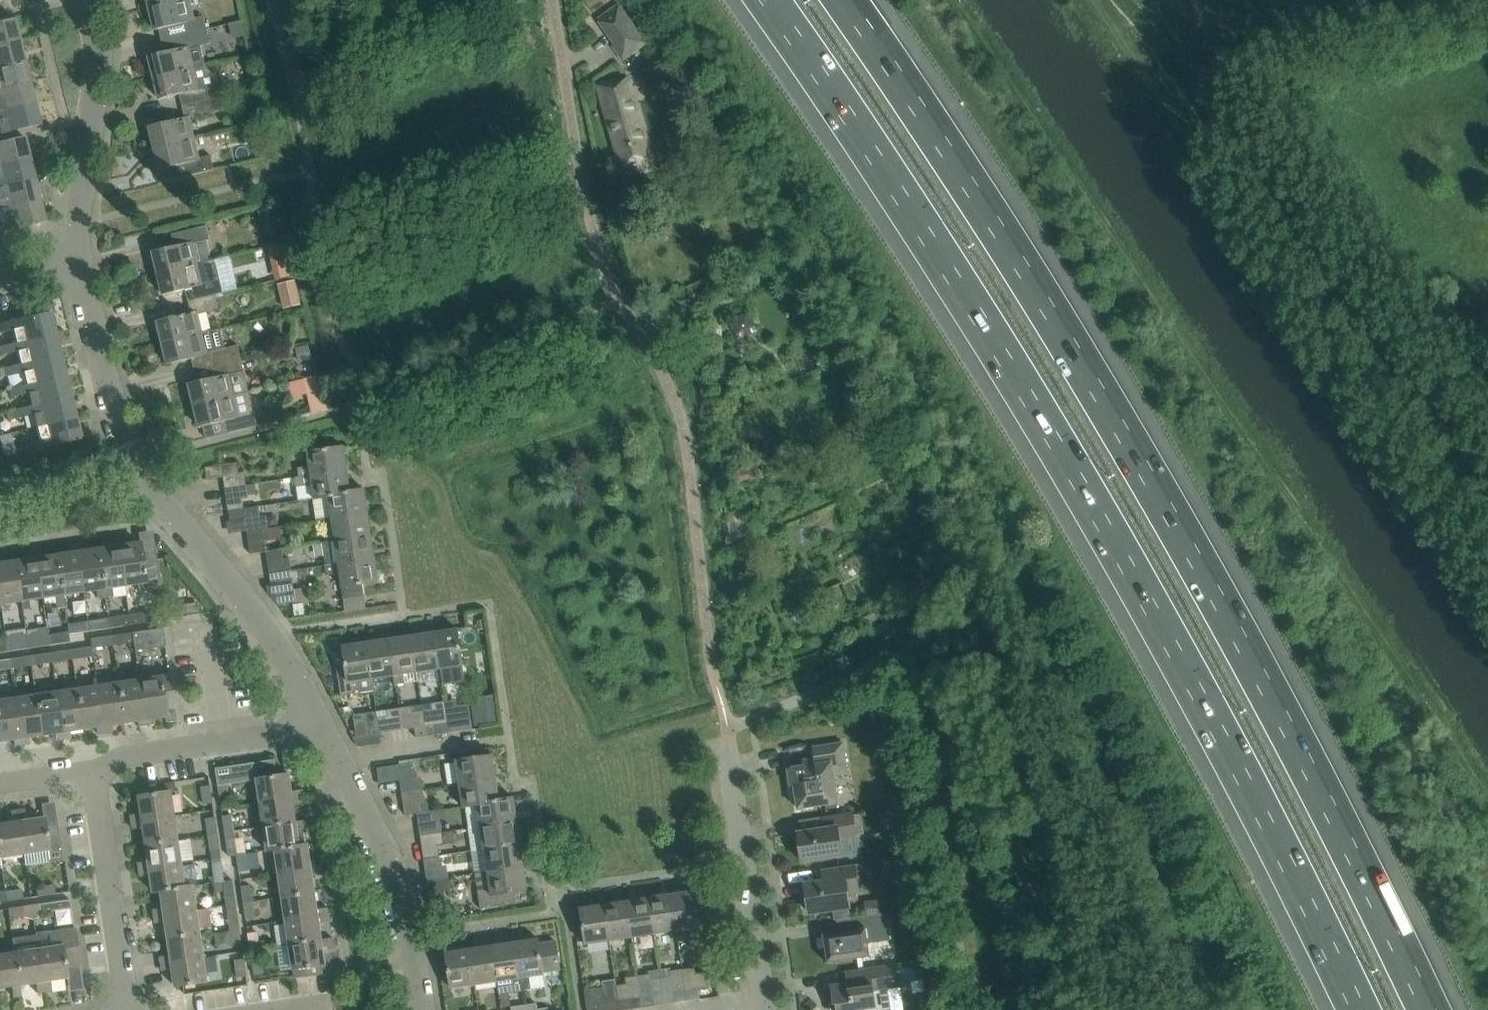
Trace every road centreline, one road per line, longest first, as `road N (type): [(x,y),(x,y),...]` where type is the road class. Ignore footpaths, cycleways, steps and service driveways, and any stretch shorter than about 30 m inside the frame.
road 1 (motorway): [(776,0),(1095,496),(1209,697),(1360,1009)]
road 2 (motorway): [(1434,1009),(1347,825),(1142,447),(852,0)]
road 3 (residential): [(318,723),(287,660),(123,447),(76,259)]
road 4 (residential): [(422,1009),(398,880),(318,723)]
road 5 (residential): [(765,1009),(730,743)]
road 6 (residential): [(76,259),(99,59),(84,0)]
road 7 (residential): [(127,1009),(94,771)]
road 8 (residential): [(94,771),(127,756),(318,723)]

